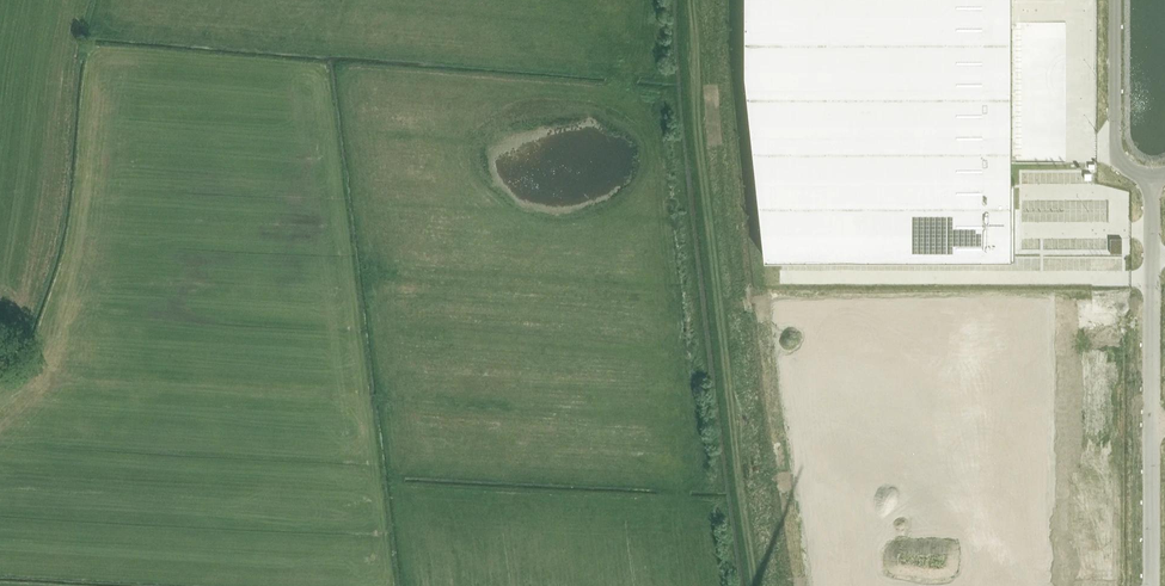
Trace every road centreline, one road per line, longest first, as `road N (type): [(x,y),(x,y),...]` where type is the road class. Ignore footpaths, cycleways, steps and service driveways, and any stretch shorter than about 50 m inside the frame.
road 1 (unclassified): [(1151,176),(1151,585)]
road 2 (unclassified): [(1116,0),(1116,145),(1127,167),(1151,176)]

